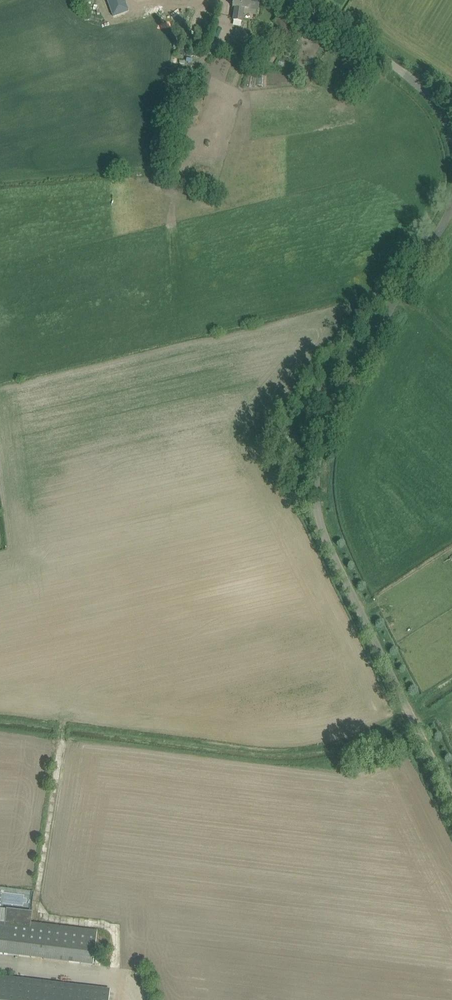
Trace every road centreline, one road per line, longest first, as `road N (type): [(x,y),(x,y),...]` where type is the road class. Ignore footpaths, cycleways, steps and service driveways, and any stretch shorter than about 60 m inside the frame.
road 1 (unclassified): [(451,798),(325,537),(314,474),(329,412),(451,211)]
road 2 (unclassified): [(451,155),(446,125),(417,82),(295,0)]

